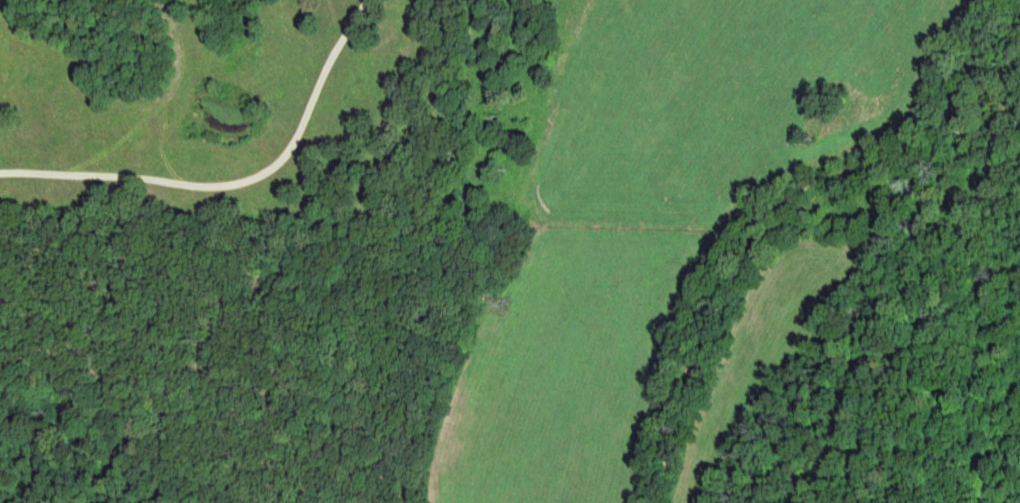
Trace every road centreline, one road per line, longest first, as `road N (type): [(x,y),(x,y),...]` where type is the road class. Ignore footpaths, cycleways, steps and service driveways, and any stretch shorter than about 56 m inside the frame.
road 1 (residential): [(0,173),(218,185),(271,171),(307,128),(372,0)]

